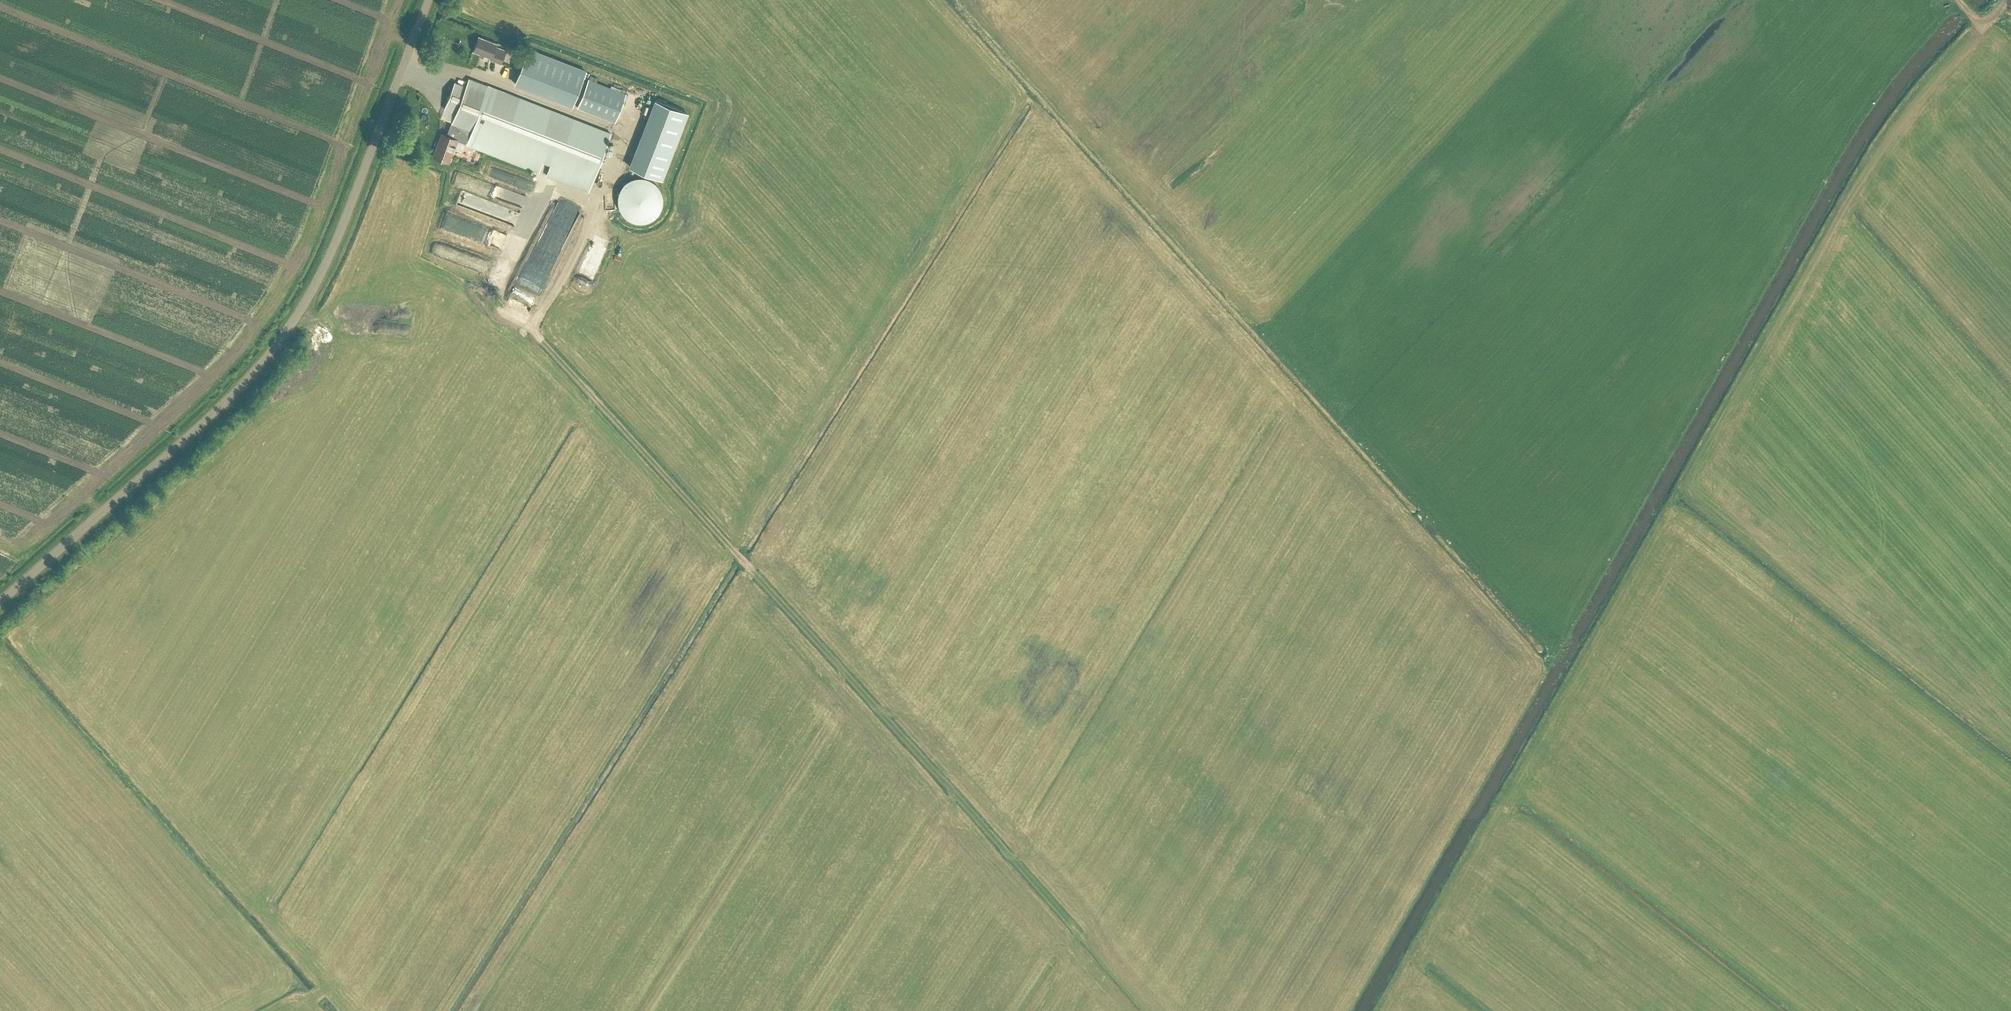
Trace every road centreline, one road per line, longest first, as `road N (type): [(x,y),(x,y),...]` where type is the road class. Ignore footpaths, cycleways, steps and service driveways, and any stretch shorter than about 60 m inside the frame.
road 1 (unclassified): [(0,600),(270,353),(324,266),(427,0)]
road 2 (track): [(592,211),(533,327),(876,706)]

